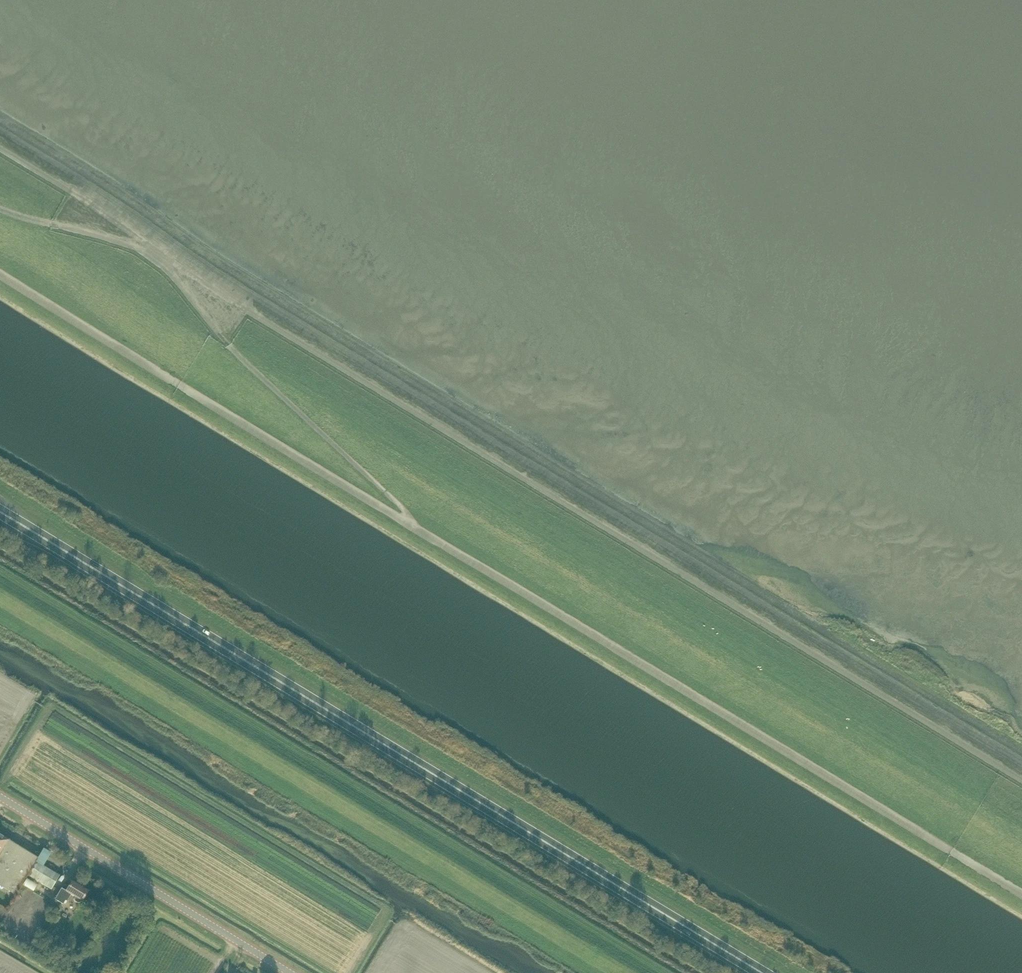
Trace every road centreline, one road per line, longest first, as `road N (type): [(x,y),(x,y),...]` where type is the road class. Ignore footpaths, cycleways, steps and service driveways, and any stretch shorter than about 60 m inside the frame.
road 1 (primary): [(762,972),(0,512)]
road 2 (unclassified): [(290,972),(0,797)]

